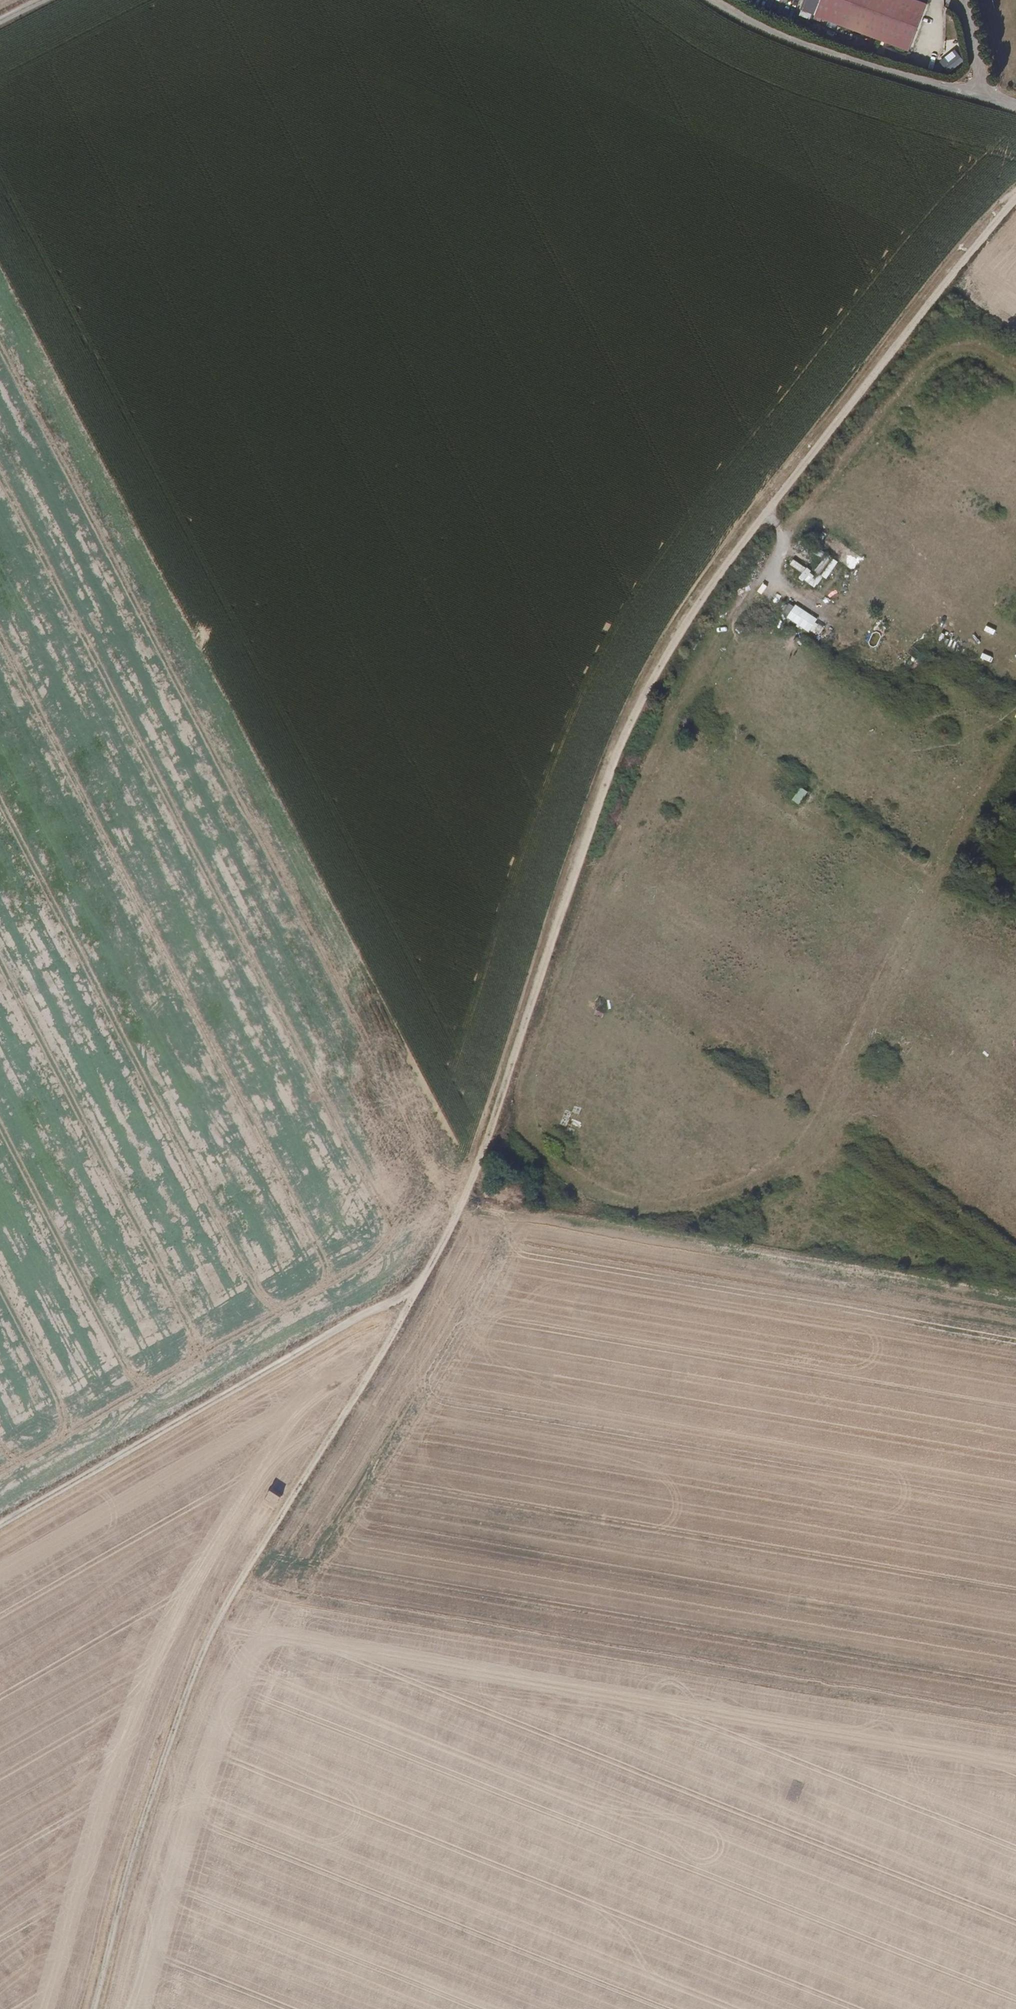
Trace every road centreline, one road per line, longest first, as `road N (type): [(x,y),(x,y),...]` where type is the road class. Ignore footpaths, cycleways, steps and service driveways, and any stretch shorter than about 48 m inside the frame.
road 1 (track): [(0,1528),(418,1288)]
road 2 (track): [(715,0),(800,44),(983,94)]

